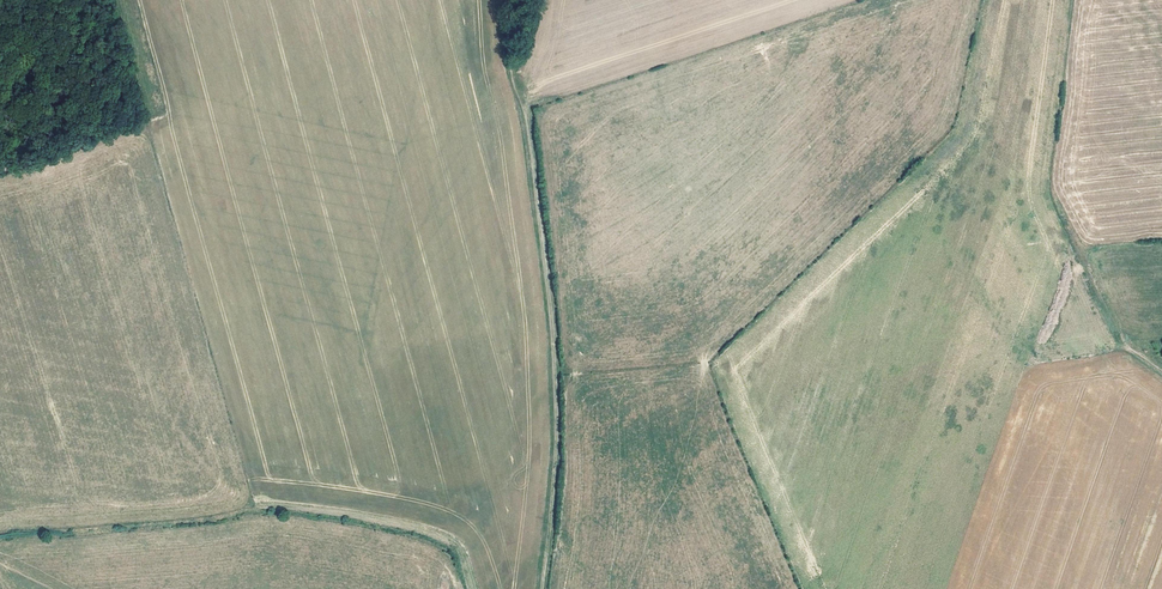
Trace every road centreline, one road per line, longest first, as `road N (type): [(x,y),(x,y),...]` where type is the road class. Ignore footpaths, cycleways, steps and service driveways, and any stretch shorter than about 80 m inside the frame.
road 1 (track): [(542,588),(556,338),(511,0)]

